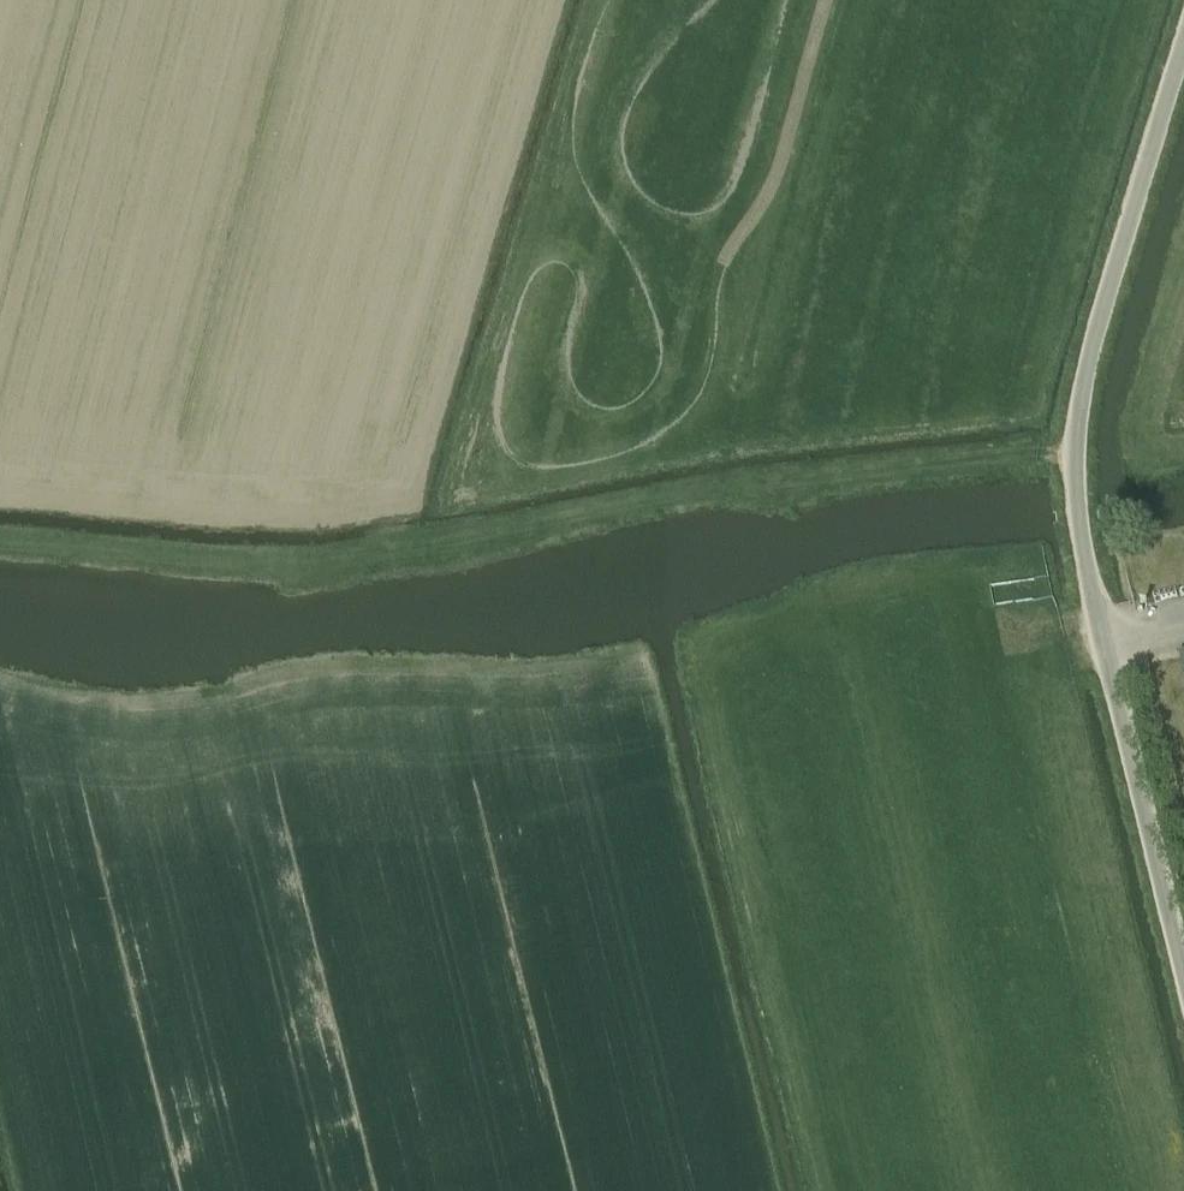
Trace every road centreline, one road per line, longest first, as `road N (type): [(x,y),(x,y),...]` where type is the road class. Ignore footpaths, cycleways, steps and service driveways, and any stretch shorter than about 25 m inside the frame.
road 1 (track): [(0,545),(304,566),(768,478),(1074,451)]
road 2 (unclassified): [(1183,979),(1089,588),(1074,451),(1086,365),(1183,52)]

